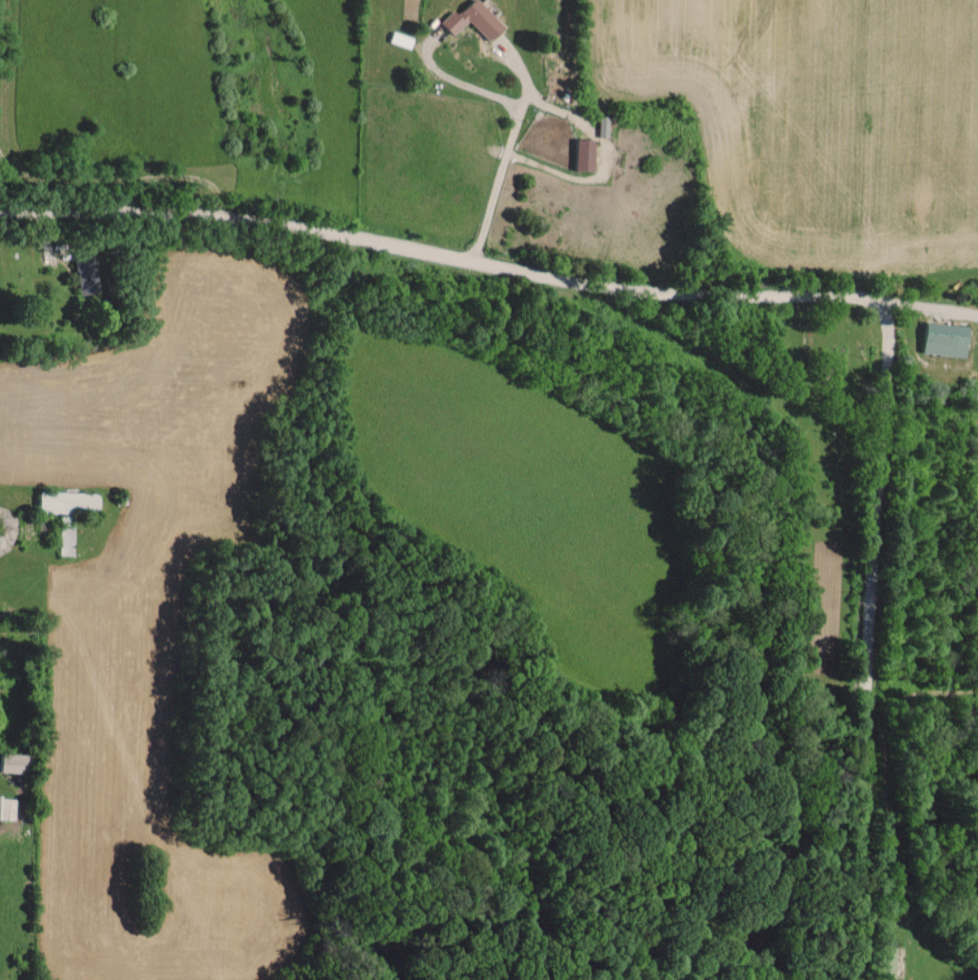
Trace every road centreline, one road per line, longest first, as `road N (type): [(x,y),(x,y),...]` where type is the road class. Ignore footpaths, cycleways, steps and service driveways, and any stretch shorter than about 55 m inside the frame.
road 1 (residential): [(874,306),(842,294),(629,292),(248,218),(0,210)]
road 2 (residential): [(846,979),(887,327),(874,306)]

